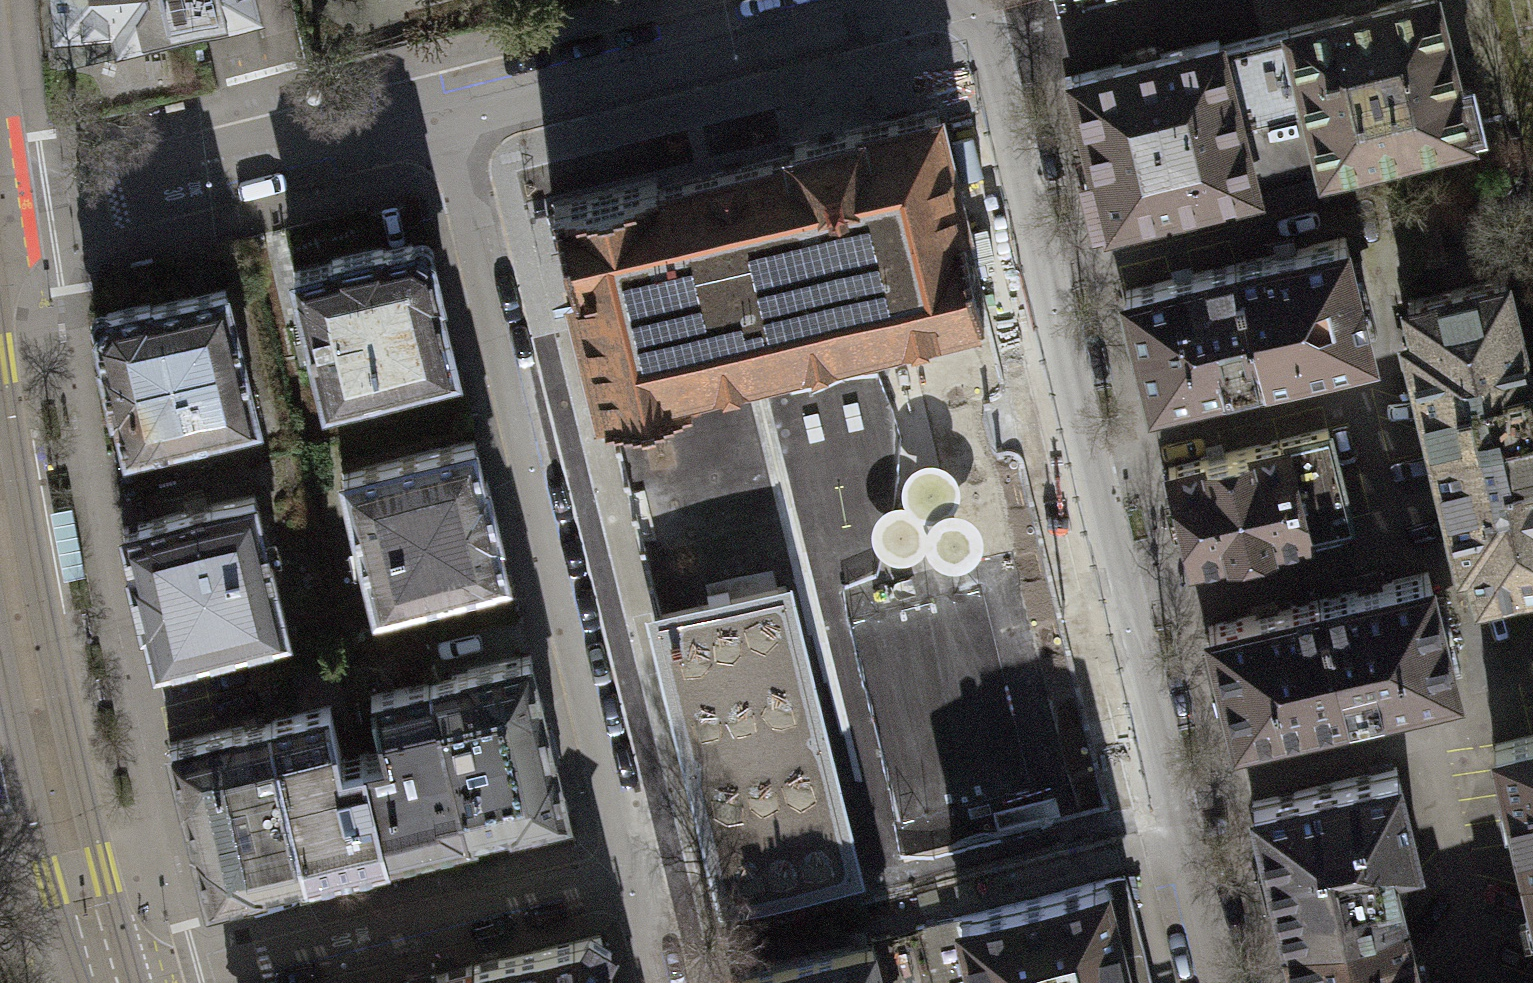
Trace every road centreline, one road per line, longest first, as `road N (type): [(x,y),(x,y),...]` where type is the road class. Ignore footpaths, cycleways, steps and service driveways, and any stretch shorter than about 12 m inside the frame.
road 1 (residential): [(1211,982),(970,0)]
road 2 (residential): [(436,116),(628,876)]
road 3 (residential): [(436,116),(890,0)]
road 4 (residential): [(0,223),(436,116)]
road 5 (residential): [(628,876),(202,982)]
road 6 (tertiary): [(0,572),(66,872),(110,982)]

